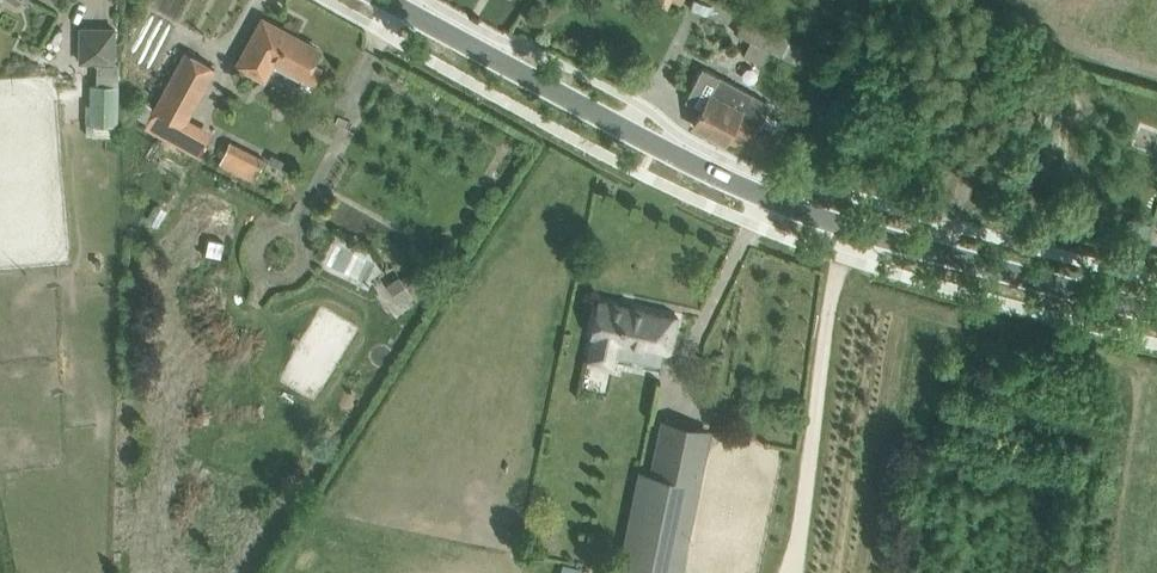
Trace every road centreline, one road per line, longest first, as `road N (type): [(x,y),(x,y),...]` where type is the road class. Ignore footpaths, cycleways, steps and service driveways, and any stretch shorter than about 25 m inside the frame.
road 1 (tertiary): [(1156,315),(857,235),(611,127),(380,0)]

